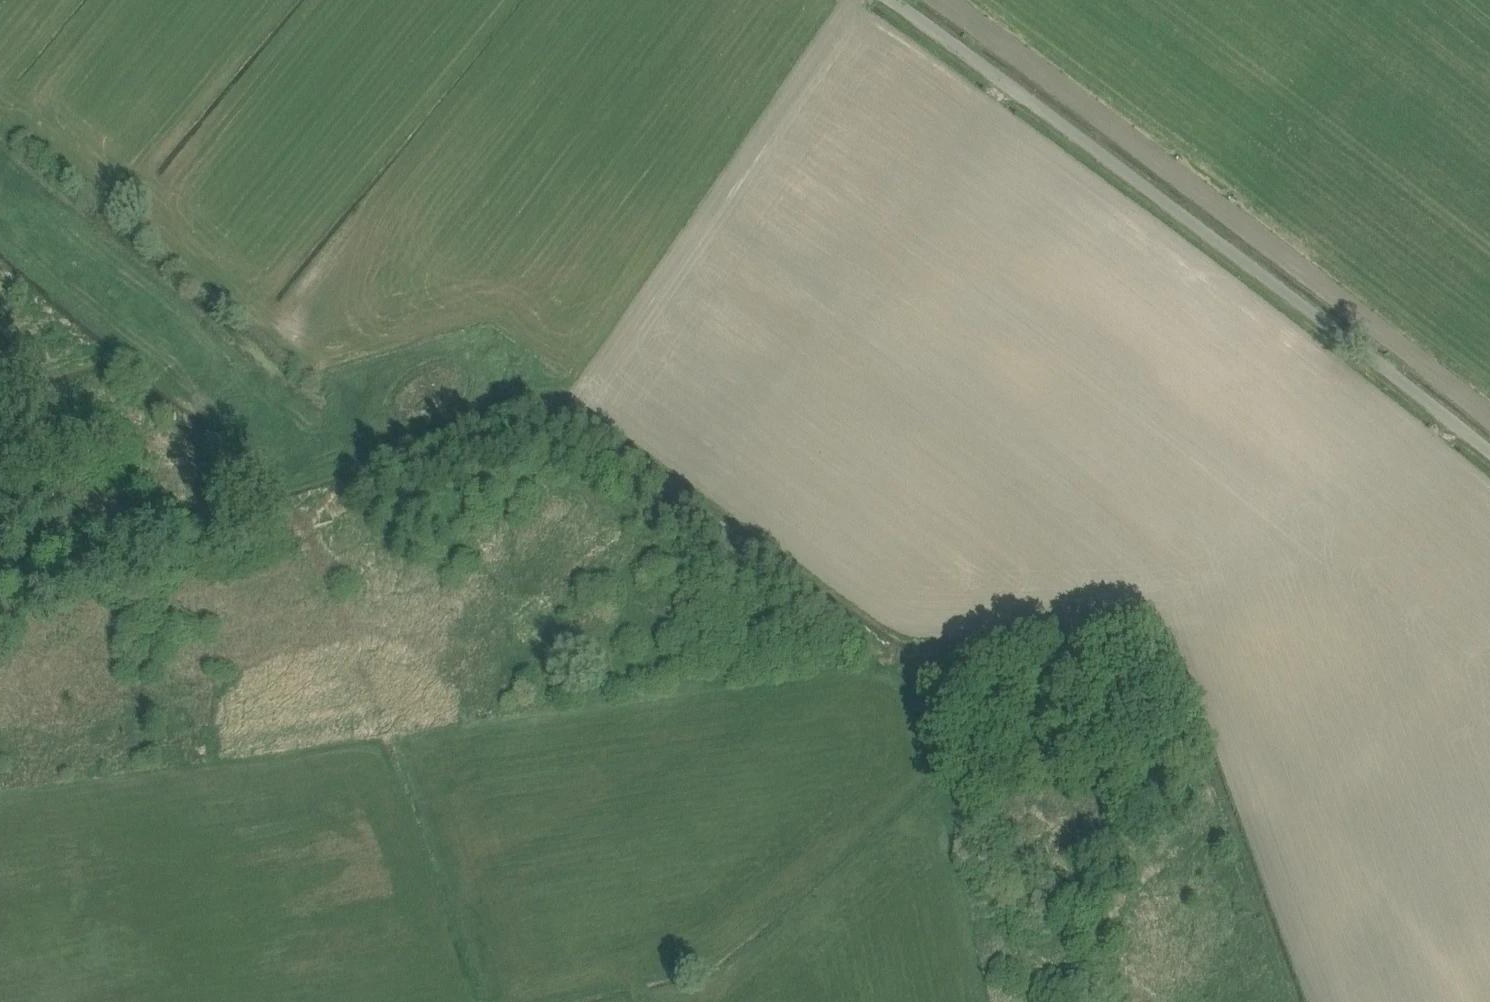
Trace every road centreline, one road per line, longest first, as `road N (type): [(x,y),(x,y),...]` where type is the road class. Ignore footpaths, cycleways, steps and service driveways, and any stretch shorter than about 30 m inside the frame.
road 1 (unclassified): [(1489,453),(894,0)]

